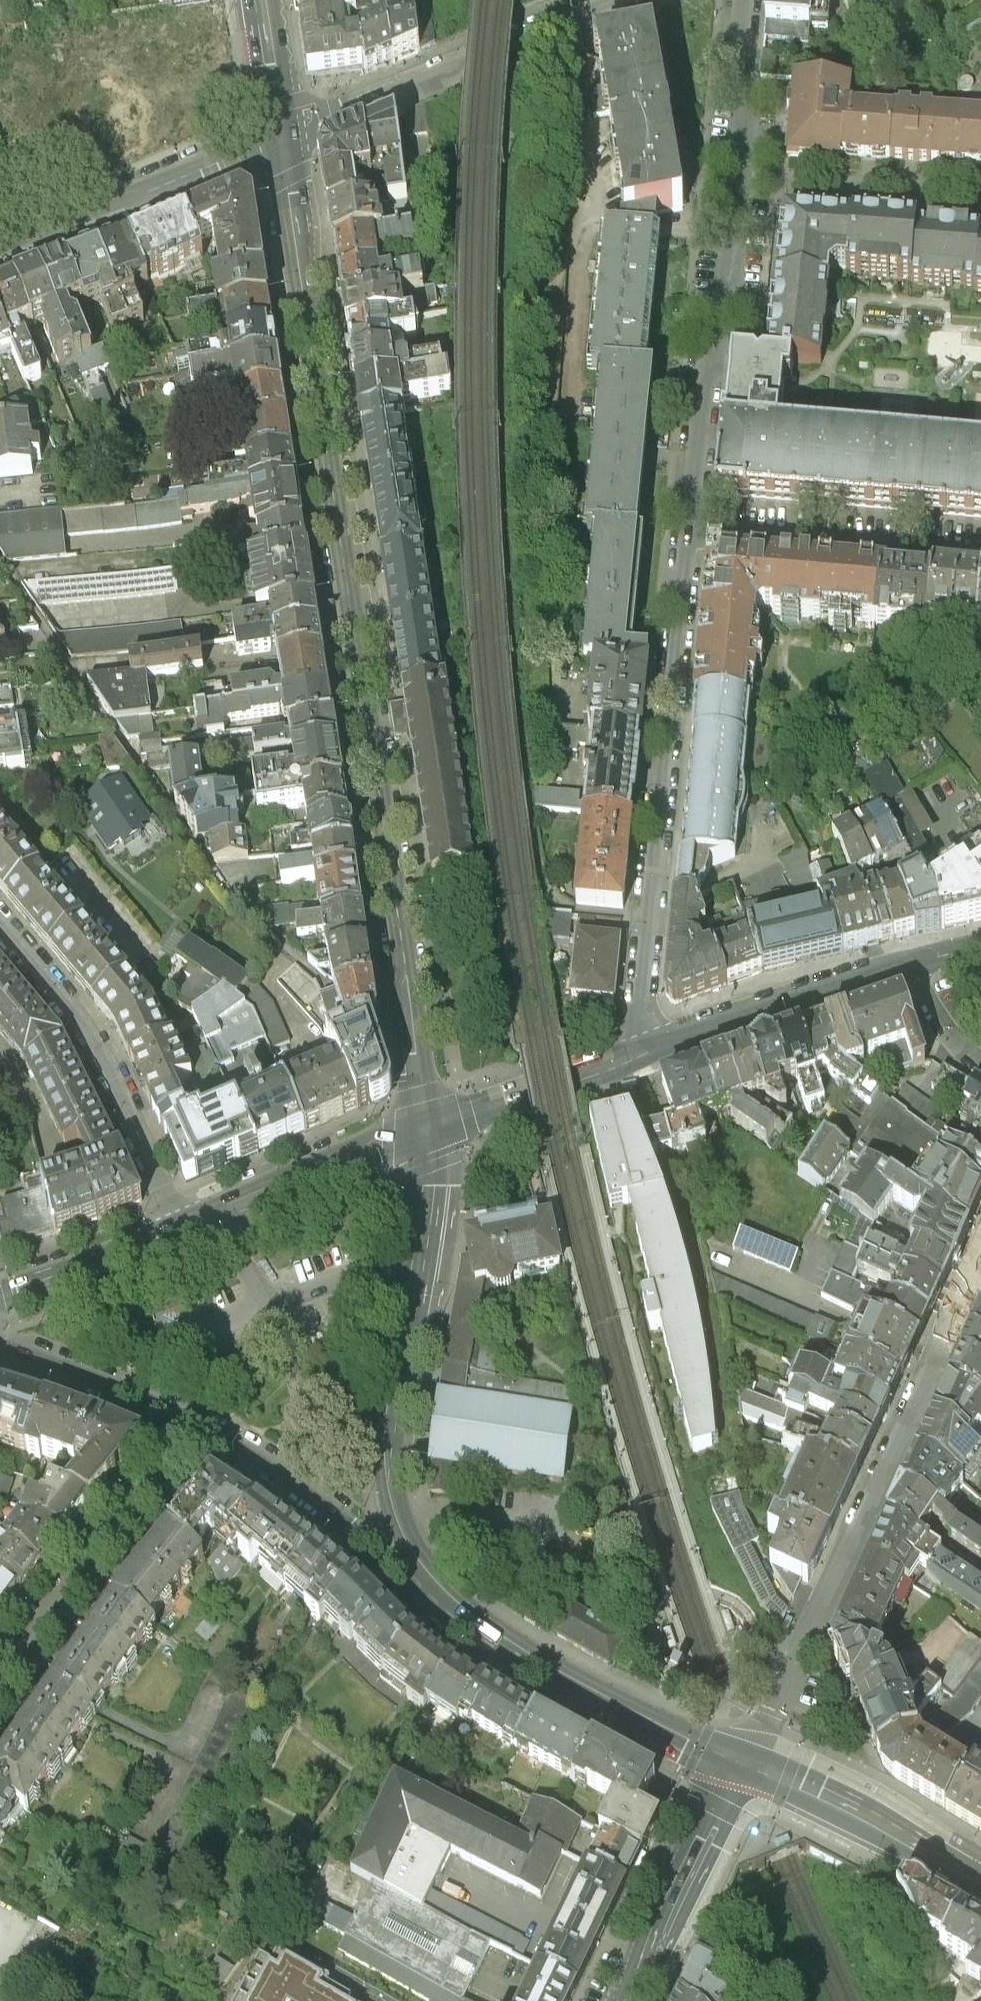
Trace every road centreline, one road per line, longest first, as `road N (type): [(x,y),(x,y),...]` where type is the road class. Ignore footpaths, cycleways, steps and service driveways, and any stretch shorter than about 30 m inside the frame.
road 1 (primary): [(282,124),(428,1124)]
road 2 (tertiary): [(980,1261),(746,1767)]
road 3 (residential): [(746,0),(735,173),(689,532)]
road 4 (residential): [(689,532),(641,980),(651,1047)]
road 5 (primary): [(428,1124),(435,1183),(387,1462),(396,1518),(445,1592)]
road 6 (residential): [(181,1227),(103,1051),(0,920)]
road 7 (primary): [(445,1592),(534,1657),(746,1767)]
road 8 (tertiary): [(651,1047),(980,949)]
road 9 (residential): [(203,1426),(0,1686)]
road 10 (residential): [(282,124),(585,0)]
road 11 (residential): [(282,124),(0,241)]
road 12 (primary): [(203,1426),(445,1592)]
road 13 (residential): [(980,557),(689,532)]
road 14 (primary): [(181,1227),(428,1124)]
road 15 (primary): [(627,2000),(746,1767)]
road 16 (track): [(523,710),(517,471)]
road 17 (tertiary): [(428,1124),(651,1047)]
road 18 (primary): [(0,1342),(203,1426)]
road 19 (primary): [(0,1294),(181,1227)]
road 20 (primary): [(746,1767),(914,1845)]
road 21 (primary): [(267,0),(282,124)]

